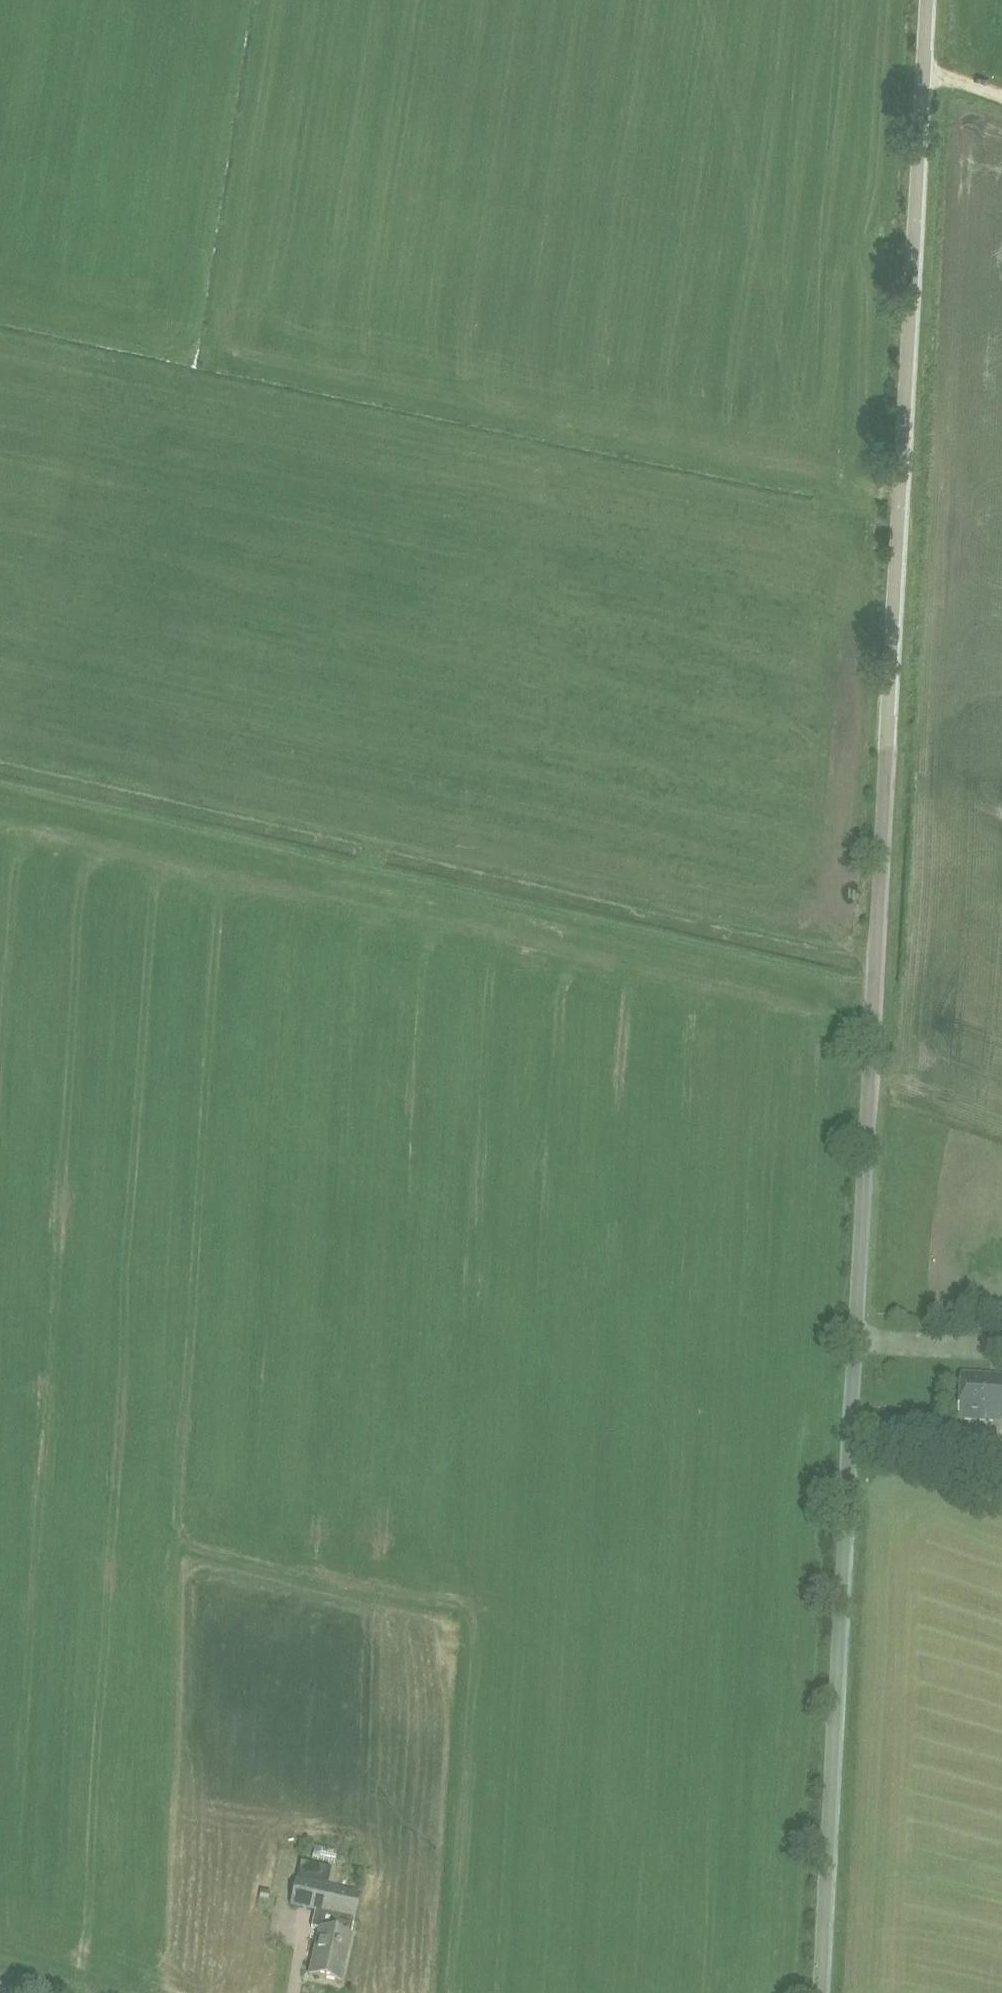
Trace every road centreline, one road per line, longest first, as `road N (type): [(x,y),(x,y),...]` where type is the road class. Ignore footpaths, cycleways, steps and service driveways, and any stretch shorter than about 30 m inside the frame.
road 1 (unclassified): [(817,1992),(924,0)]

